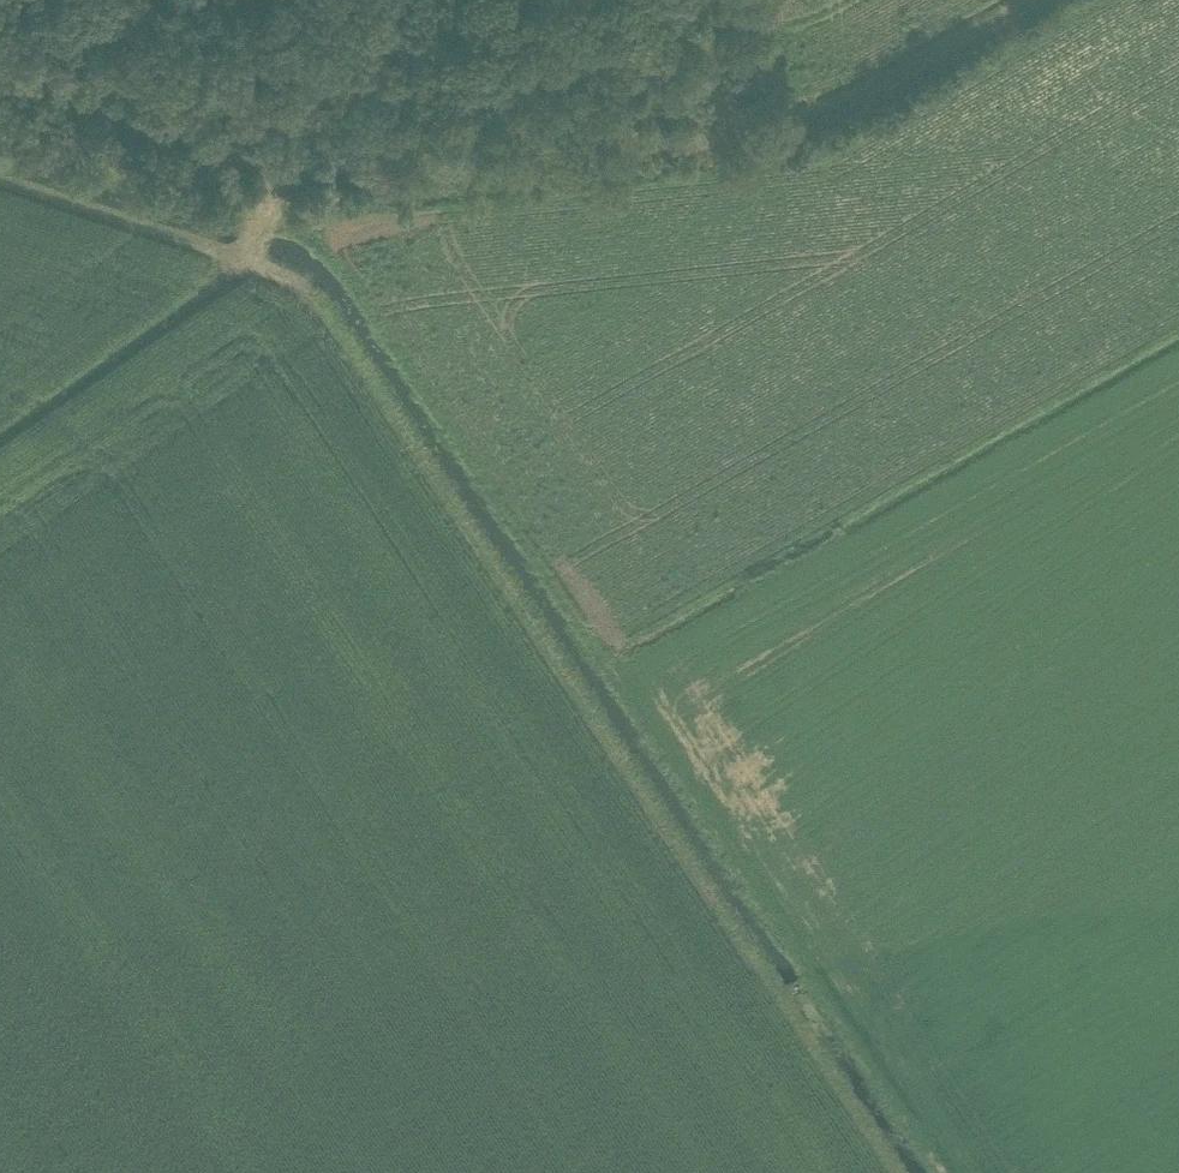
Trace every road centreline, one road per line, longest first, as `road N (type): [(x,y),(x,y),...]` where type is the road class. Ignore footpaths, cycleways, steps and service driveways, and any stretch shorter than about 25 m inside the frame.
road 1 (track): [(725,149),(440,178),(323,173),(233,153),(0,77)]
road 2 (track): [(1044,0),(826,126),(725,149)]
road 3 (track): [(725,149),(709,0)]

